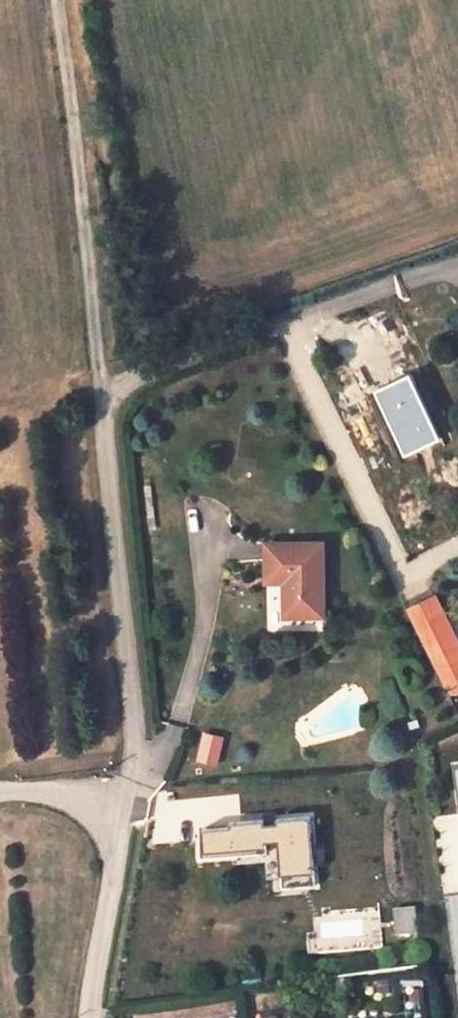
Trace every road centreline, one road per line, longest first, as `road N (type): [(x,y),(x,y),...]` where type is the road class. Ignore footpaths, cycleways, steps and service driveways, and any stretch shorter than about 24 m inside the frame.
road 1 (track): [(104,403),(87,377),(91,293),(56,0)]
road 2 (residential): [(89,1017),(128,807)]

